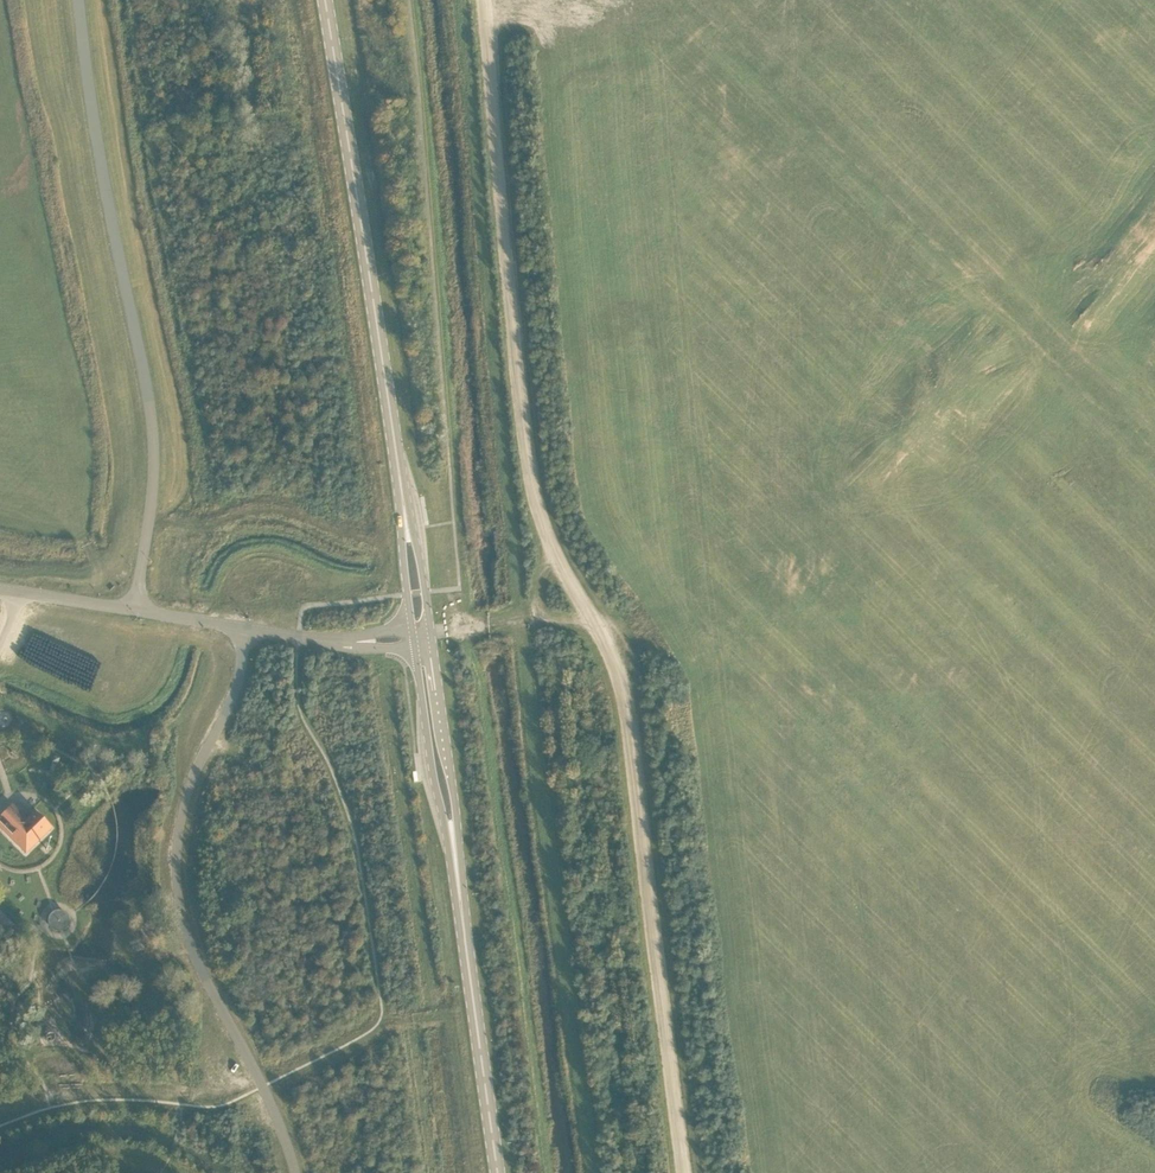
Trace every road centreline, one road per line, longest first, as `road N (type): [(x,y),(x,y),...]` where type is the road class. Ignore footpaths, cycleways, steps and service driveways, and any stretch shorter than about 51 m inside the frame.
road 1 (track): [(686,1172),(615,659),(550,542),(532,491),(487,0)]
road 2 (primary): [(423,635),(324,0)]
road 3 (unclassified): [(137,610),(153,426),(78,0)]
road 4 (unclassified): [(295,1172),(262,1086),(191,950),(178,901),(185,803),(234,690),(248,628)]
road 5 (primary): [(500,1172),(423,635)]
road 6 (unclassified): [(423,635),(358,642),(248,628)]
road 7 (unclassified): [(137,610),(0,588)]

